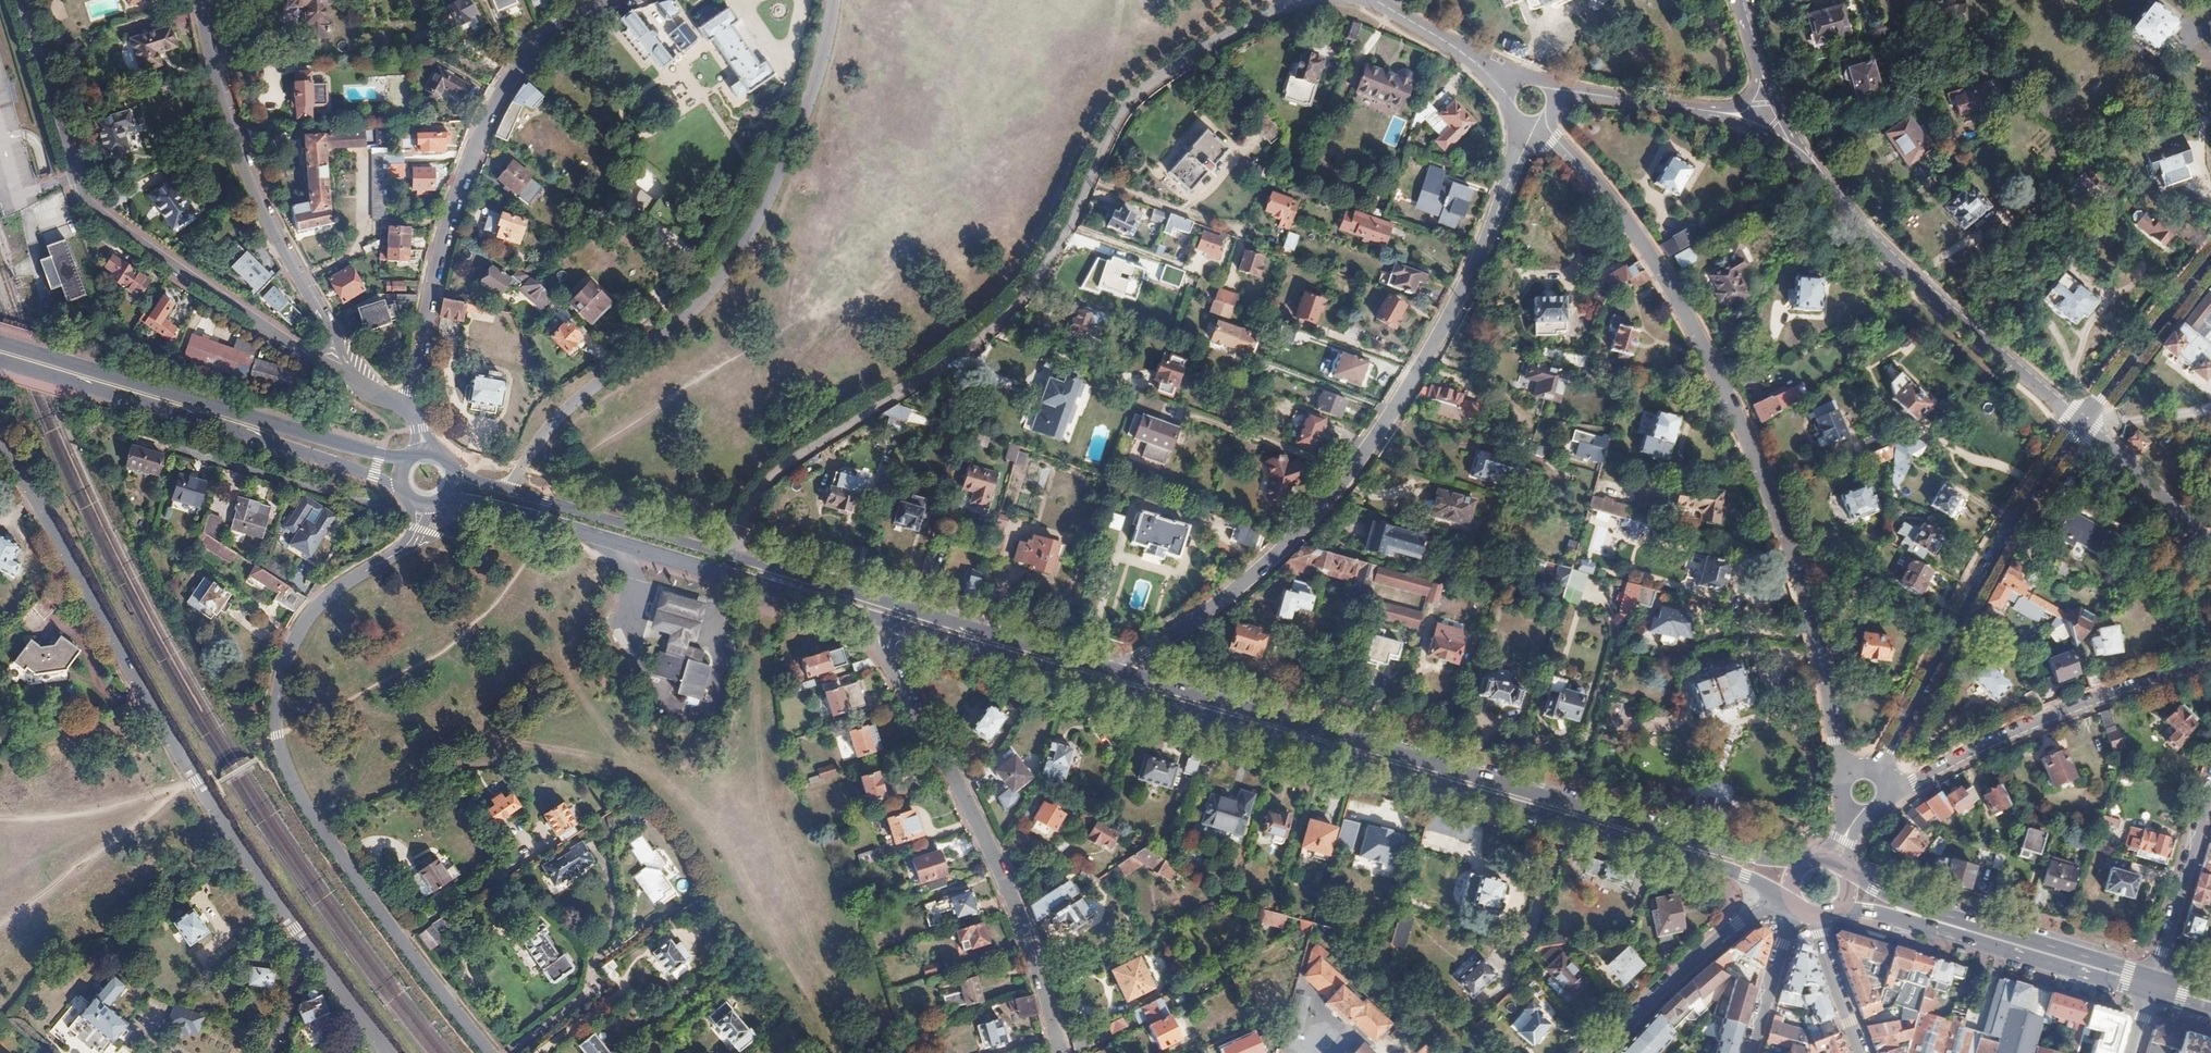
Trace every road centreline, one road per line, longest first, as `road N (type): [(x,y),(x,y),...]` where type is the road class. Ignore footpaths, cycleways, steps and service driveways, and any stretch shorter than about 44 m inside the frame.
road 1 (primary): [(897,628),(1689,854),(1791,894)]
road 2 (residential): [(728,560),(744,506),(784,461),(954,363),(1016,306),(1058,250),(1126,104),(1295,0)]
road 3 (residential): [(1543,119),(1673,291),(1736,415),(1807,605),(1846,776)]
road 4 (primary): [(1802,862),(1691,840),(1113,673)]
road 5 (residential): [(1527,122),(1473,275),(1340,485),(1234,591),(1113,673)]
road 6 (residential): [(407,547),(313,609),(279,674),(276,736),(311,819),(488,1052)]
road 7 (residential): [(831,0),(804,106),(740,250),(702,300),(547,434),(511,493)]
road 8 (residential): [(0,451),(194,786),(303,934)]
road 9 (residential): [(409,409),(430,278),(491,105),(523,57),(550,34),(629,0)]
road 10 (residential): [(308,357),(101,218),(86,200),(16,0)]
road 11 (residential): [(1063,1052),(990,842),(891,661)]
road 12 (primary): [(409,458),(0,346)]
road 13 (primary): [(0,362),(401,487)]
road 14 (residential): [(2083,418),(1957,616),(1878,772)]
road 15 (primary): [(1113,673),(728,560)]
road 16 (residential): [(1806,161),(1923,284),(2083,418)]
road 17 (primary): [(509,510),(863,618)]
road 18 (residential): [(201,0),(245,165),(329,326)]
road 19 (residential): [(2210,666),(2095,698),(1887,797)]
road 20 (residential): [(1792,898),(1739,927),(1690,966),(1606,1052)]
road 21 (primary): [(728,560),(511,493)]
road 22 (primary): [(1936,920),(2152,987)]
road 23 (residential): [(2152,987),(2210,787)]
road 24 (residential): [(2210,260),(2083,418)]
road 25 (residential): [(2083,418),(2210,542)]
road 26 (residential): [(1369,0),(1517,83)]
road 27 (residential): [(1717,112),(1552,92)]
road 28 (residential): [(1796,905),(1751,1052)]
road 29 (residential): [(303,934),(386,1052)]
road 30 (residential): [(1862,1052),(1815,917)]
road 31 (residential): [(269,1052),(290,1006),(303,934)]

